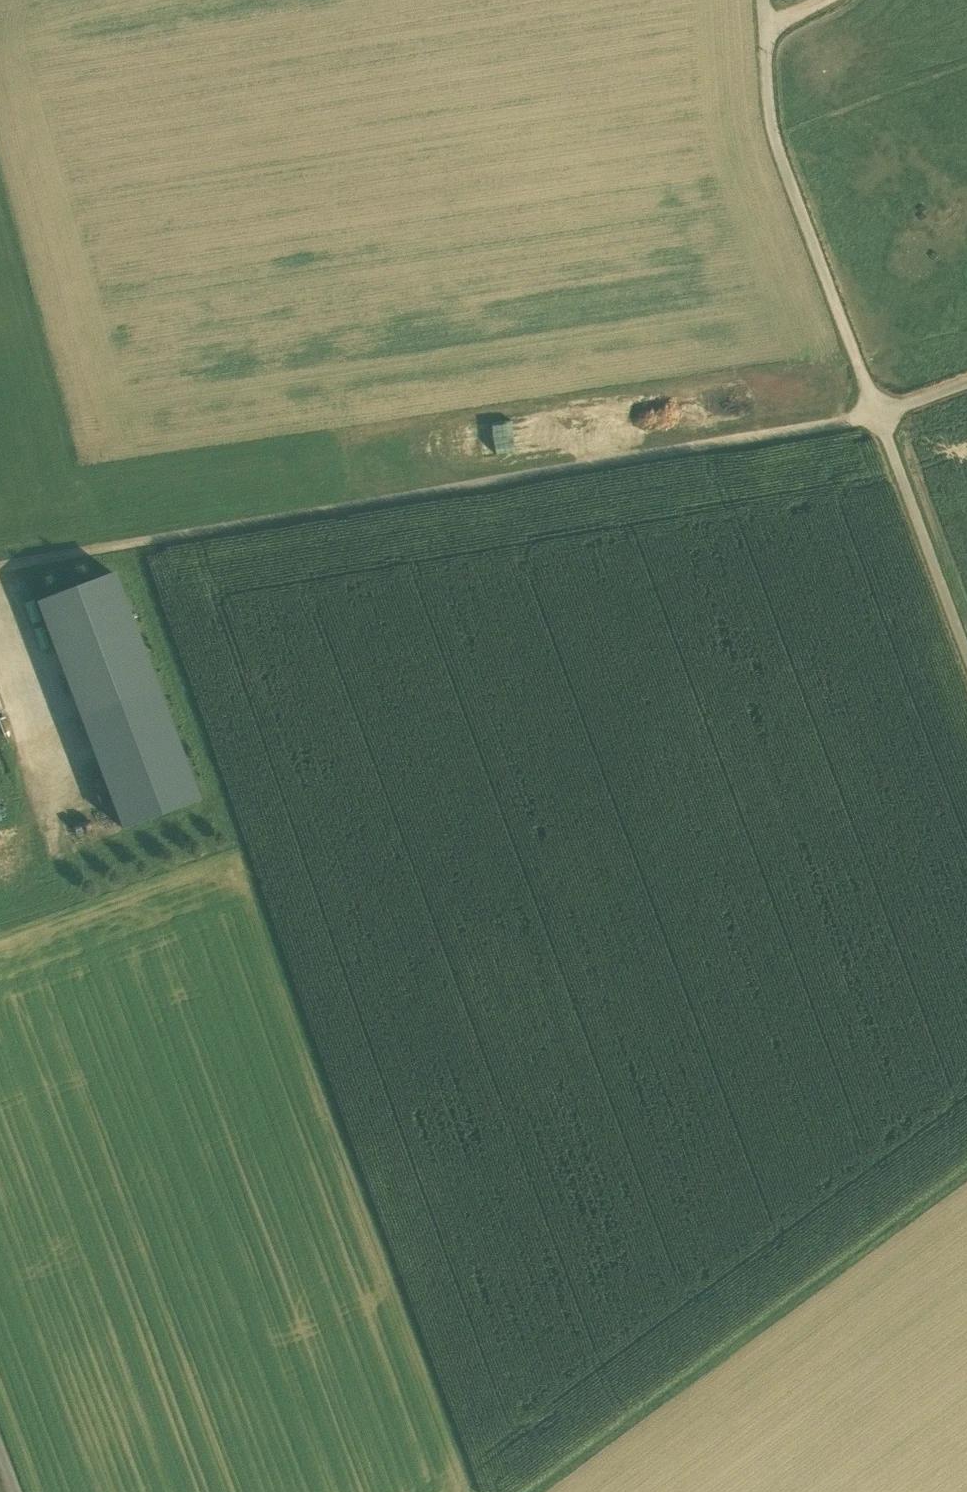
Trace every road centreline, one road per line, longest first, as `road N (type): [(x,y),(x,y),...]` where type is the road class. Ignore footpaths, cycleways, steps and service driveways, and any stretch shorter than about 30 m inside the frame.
road 1 (track): [(966,384),(880,416),(0,568)]
road 2 (track): [(763,0),(773,134),(966,647)]
road 3 (track): [(534,1491),(966,1170)]

